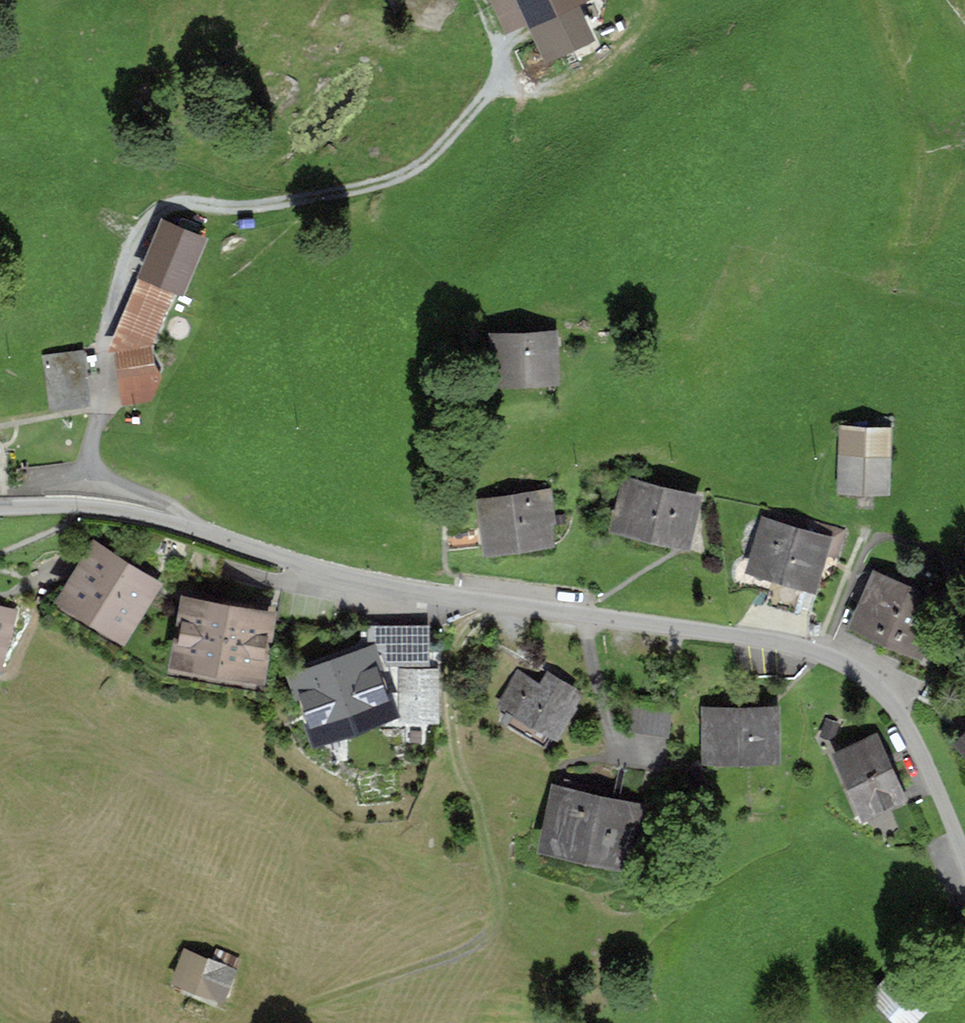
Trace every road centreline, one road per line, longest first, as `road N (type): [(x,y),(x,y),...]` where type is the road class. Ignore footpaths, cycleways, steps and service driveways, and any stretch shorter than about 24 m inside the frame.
road 1 (residential): [(964,857),(888,697),(860,670),(817,649),(419,590),(107,507),(0,506)]
road 2 (track): [(480,0),(496,63),(492,80),(429,159),(342,193),(248,210),(188,201),(140,225),(99,358),(92,460),(106,482),(171,504),(192,526)]
road 3 (track): [(446,595),(451,690),(497,894),(473,946),(246,1020)]

